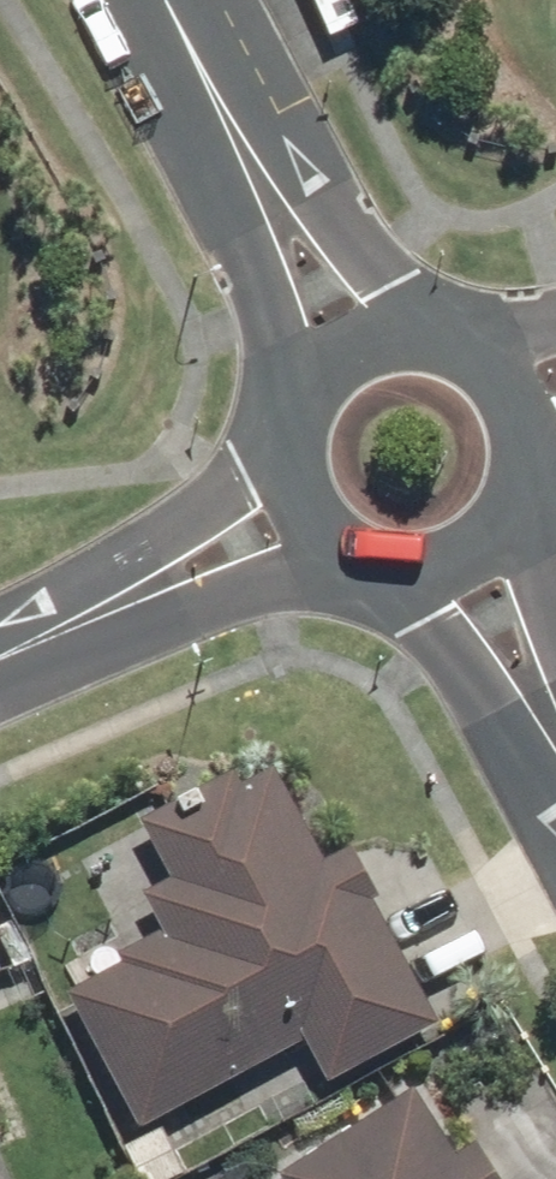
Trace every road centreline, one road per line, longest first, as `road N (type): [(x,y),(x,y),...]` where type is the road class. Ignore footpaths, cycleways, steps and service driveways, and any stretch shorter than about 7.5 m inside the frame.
road 1 (tertiary): [(307,371),(264,163)]
road 2 (tertiary): [(264,163),(390,321)]
road 3 (tertiary): [(555,735),(431,590)]
road 4 (residential): [(136,595),(279,477)]
road 5 (tertiary): [(179,0),(264,163)]
road 6 (residential): [(309,541),(188,591),(136,595)]
road 7 (tertiary): [(502,559),(555,719)]
road 8 (tertiary): [(545,417),(544,495),(502,559)]
road 9 (residential): [(136,595),(0,654)]
road 10 (tertiary): [(390,321),(462,328),(520,370)]
road 11 (tertiary): [(431,590),(364,581),(309,541)]

